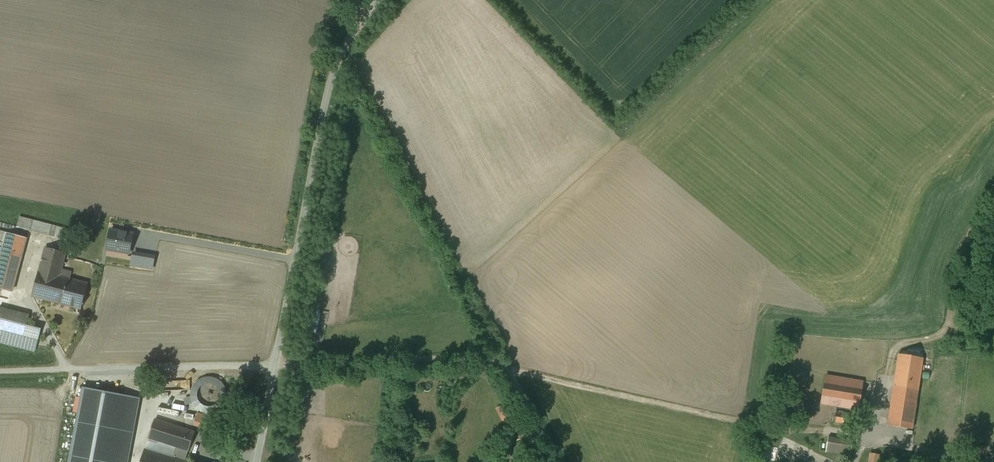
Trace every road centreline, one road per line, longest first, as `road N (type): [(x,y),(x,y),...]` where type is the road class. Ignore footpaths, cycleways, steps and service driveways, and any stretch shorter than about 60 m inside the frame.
road 1 (unclassified): [(256,461),(337,56),(382,0)]
road 2 (track): [(509,375),(777,428),(867,436)]
road 3 (track): [(274,367),(487,362),(509,375),(553,461)]

